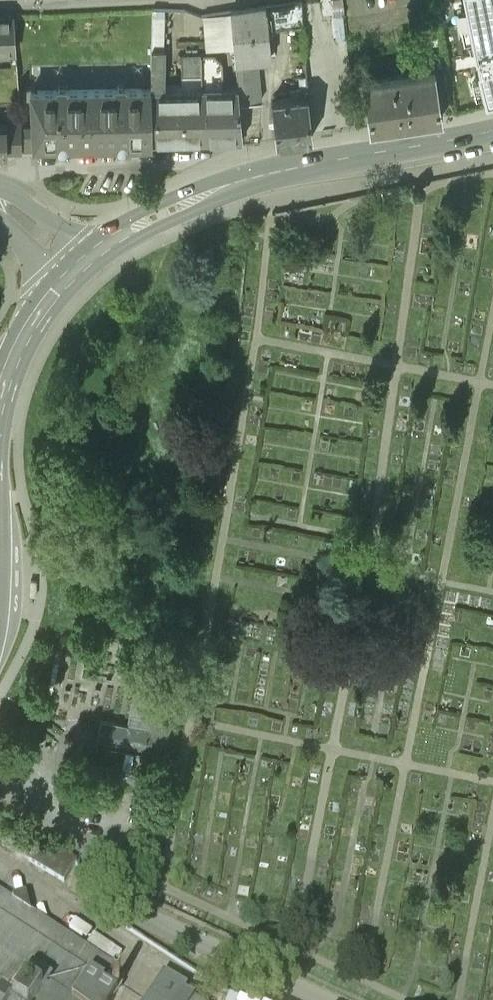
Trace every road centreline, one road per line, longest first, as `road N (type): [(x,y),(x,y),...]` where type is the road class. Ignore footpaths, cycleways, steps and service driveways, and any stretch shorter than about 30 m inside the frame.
road 1 (primary): [(84,258),(238,185),(492,132)]
road 2 (primary): [(0,406),(12,364),(84,258)]

